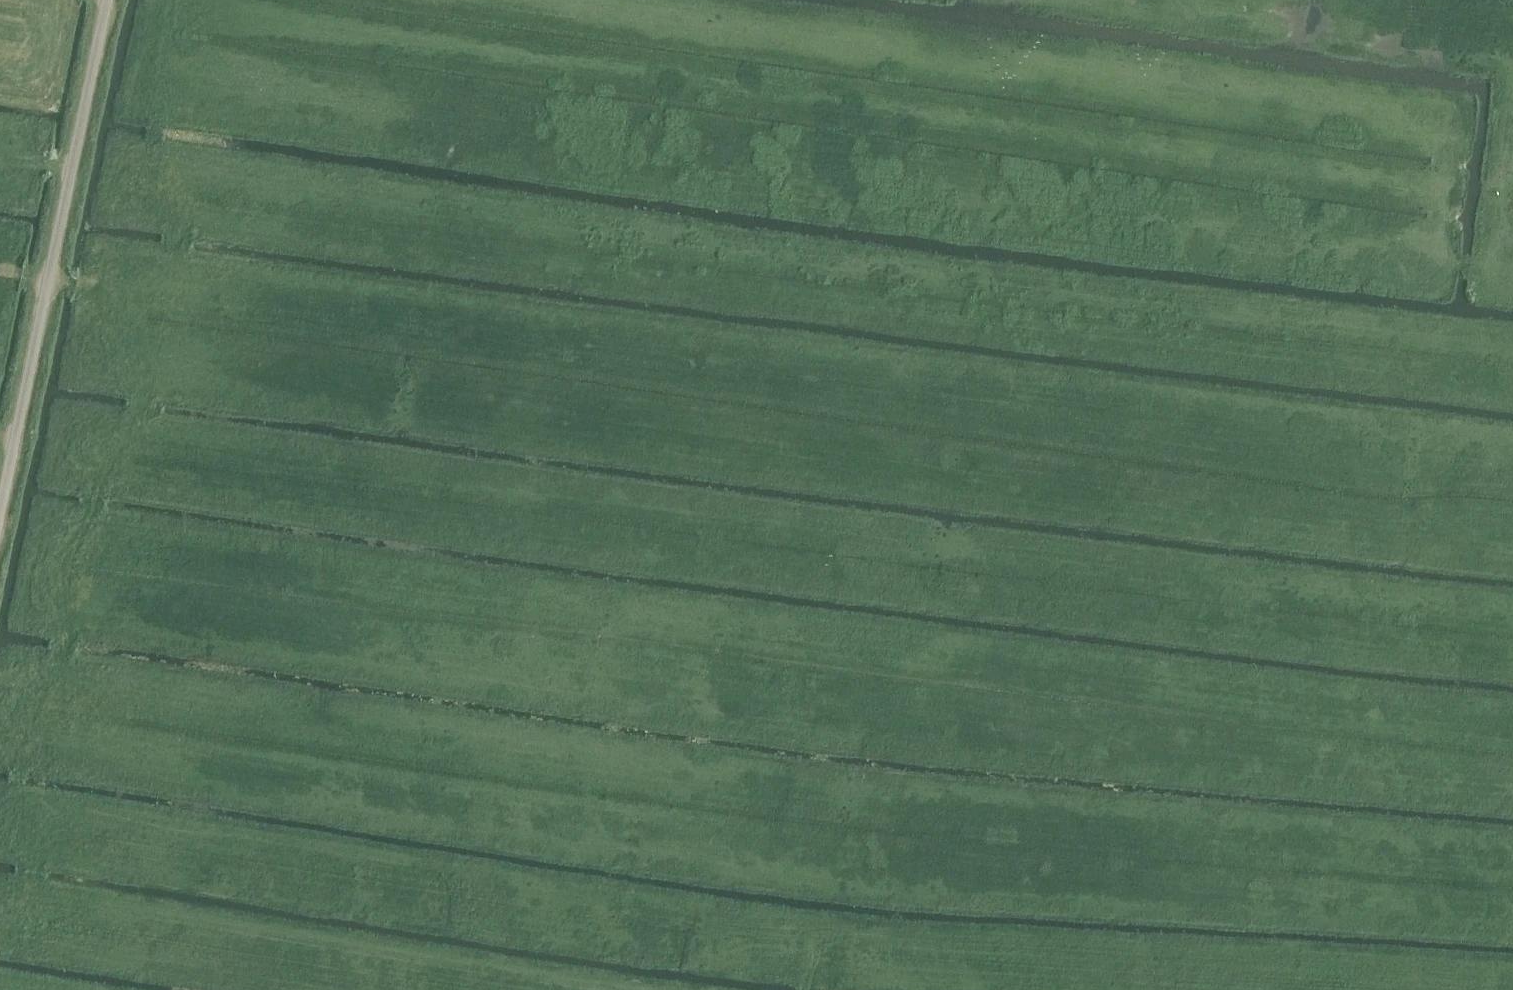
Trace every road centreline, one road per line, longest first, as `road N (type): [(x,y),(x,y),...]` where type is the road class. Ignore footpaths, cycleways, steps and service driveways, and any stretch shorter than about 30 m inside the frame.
road 1 (unclassified): [(0,505),(105,0)]
road 2 (track): [(354,989),(0,928)]

